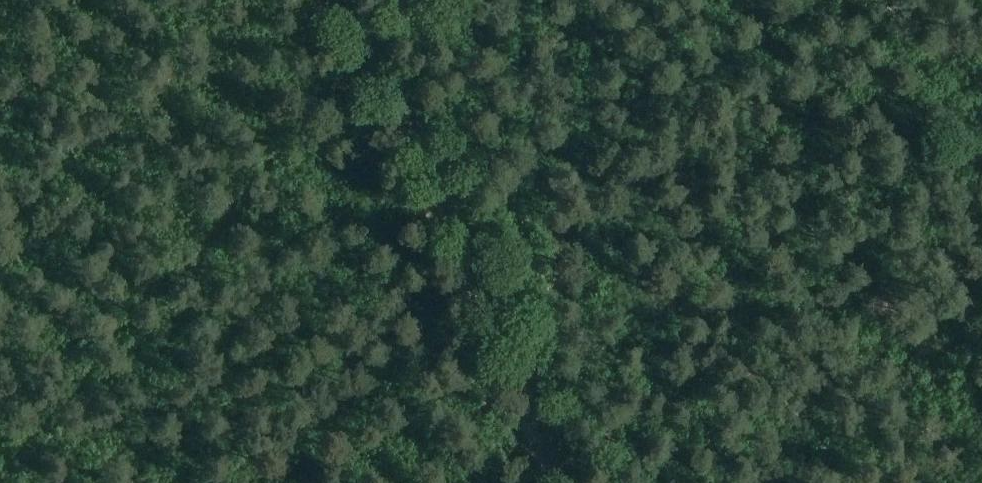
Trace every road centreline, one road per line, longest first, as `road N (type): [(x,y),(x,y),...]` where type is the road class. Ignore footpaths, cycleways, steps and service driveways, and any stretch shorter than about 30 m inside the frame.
road 1 (track): [(429,0),(366,36),(0,445)]
road 2 (track): [(573,482),(473,235),(344,0)]
road 3 (track): [(981,154),(881,63),(793,0)]

